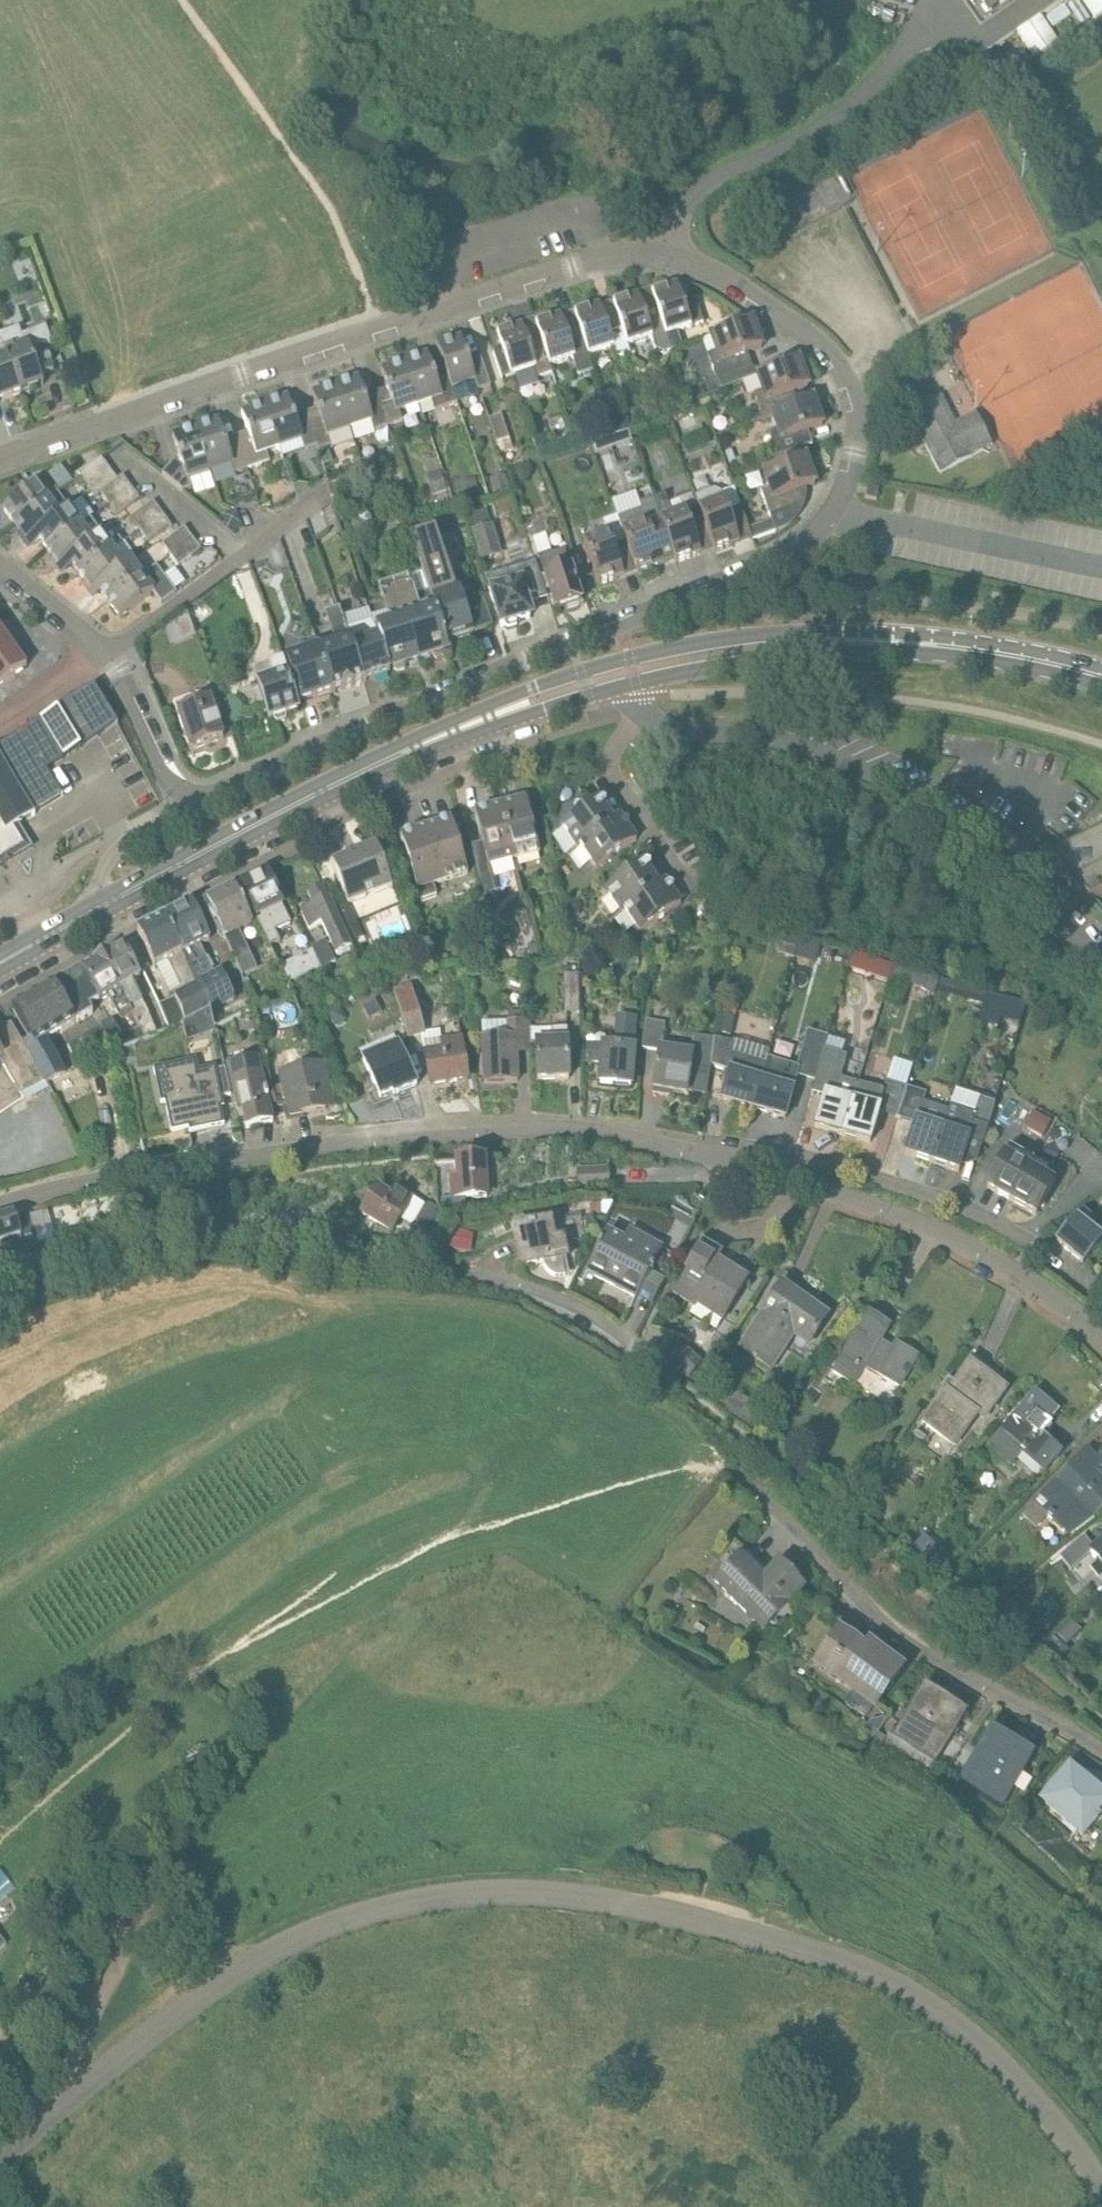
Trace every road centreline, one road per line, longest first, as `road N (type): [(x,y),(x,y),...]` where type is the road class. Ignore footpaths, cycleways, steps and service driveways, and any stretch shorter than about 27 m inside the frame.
road 1 (unclassified): [(1101,2189),(1009,2072),(909,1991),(845,1962),(686,1917),(540,1892),(389,1905),(285,1943),(158,2027),(0,2154)]
road 2 (residential): [(1101,1339),(1041,1287),(911,1217),(689,1150),(570,1127),(395,1134),(87,1180),(0,1204)]
road 3 (residential): [(666,255),(721,273),(789,316),(849,382),(858,421),(847,484),(815,533),(748,575),(197,794)]
road 4 (residential): [(0,462),(572,263),(622,251),(666,255)]
road 5 (residential): [(0,1275),(79,1250),(168,1235),(335,1238),(557,1296),(630,1343),(640,1366)]
road 6 (primary): [(937,644),(916,634),(814,630),(675,645),(491,702),(417,735),(401,752)]
road 7 (unclassified): [(644,713),(678,732),(797,743),(878,777),(1007,863),(1101,961)]
road 8 (residential): [(1101,1750),(895,1634),(754,1485)]
road 9 (unclassified): [(666,255),(694,191),(847,107),(906,48),(923,14)]
road 10 (primary): [(102,905),(401,752)]
road 11 (primary): [(636,683),(729,663),(937,644)]
road 12 (residential): [(108,653),(321,497)]
road 13 (primary): [(401,752),(425,753),(636,683)]
road 14 (residential): [(644,713),(617,742),(610,769),(675,873)]
road 15 (residential): [(197,794),(160,769),(108,653)]
road 16 (primary): [(1101,675),(937,644)]
road 17 (residential): [(197,794),(117,846),(95,891),(102,905)]
road 18 (residential): [(108,653),(0,566)]
road 19 (residential): [(0,728),(108,653)]
road 20 (unclassified): [(923,14),(982,31),(1034,0)]

